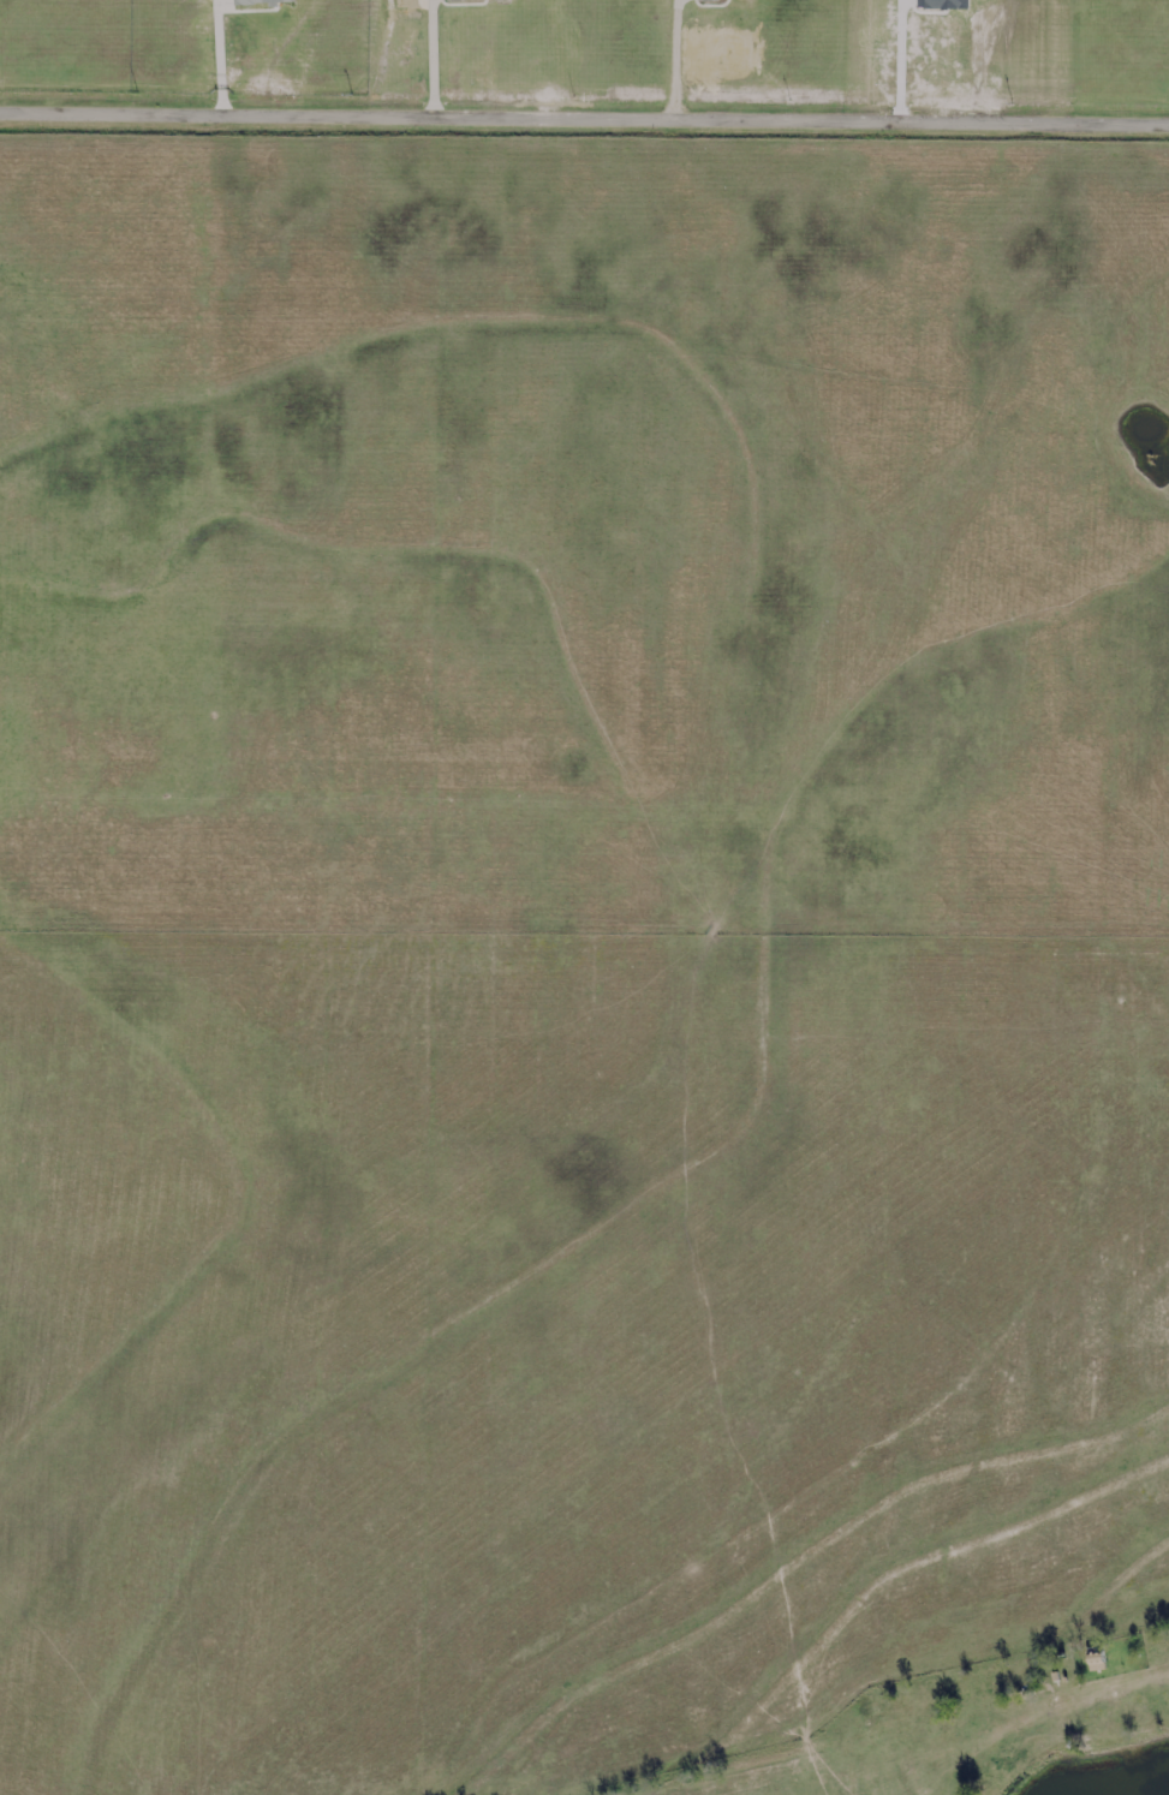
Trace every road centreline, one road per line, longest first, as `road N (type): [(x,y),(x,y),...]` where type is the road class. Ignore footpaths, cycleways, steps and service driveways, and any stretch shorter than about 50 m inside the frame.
road 1 (residential): [(1168,120),(0,106)]

